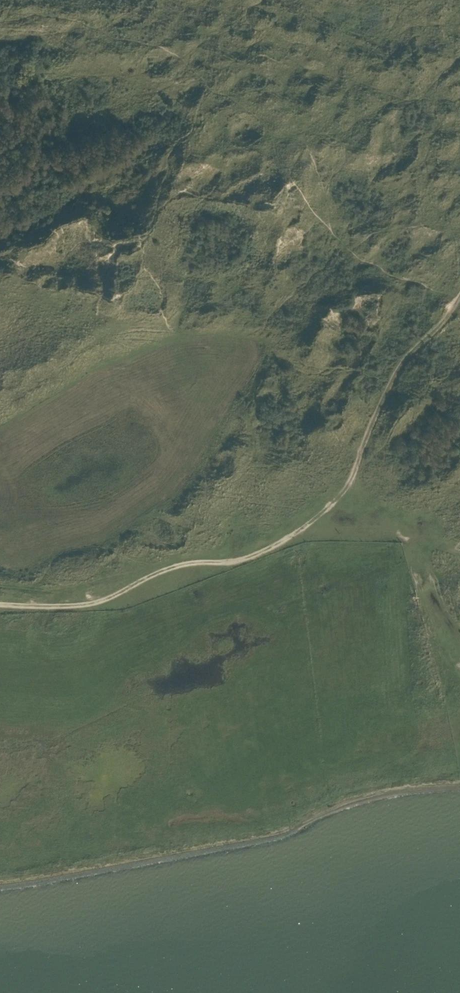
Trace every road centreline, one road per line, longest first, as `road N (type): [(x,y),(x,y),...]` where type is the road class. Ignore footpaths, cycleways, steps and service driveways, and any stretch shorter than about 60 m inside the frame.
road 1 (track): [(459,660),(425,608),(406,549),(387,536),(328,525),(233,562),(193,561),(153,574),(79,608),(0,608)]
road 2 (track): [(303,530),(343,497),(404,358),(459,297)]

